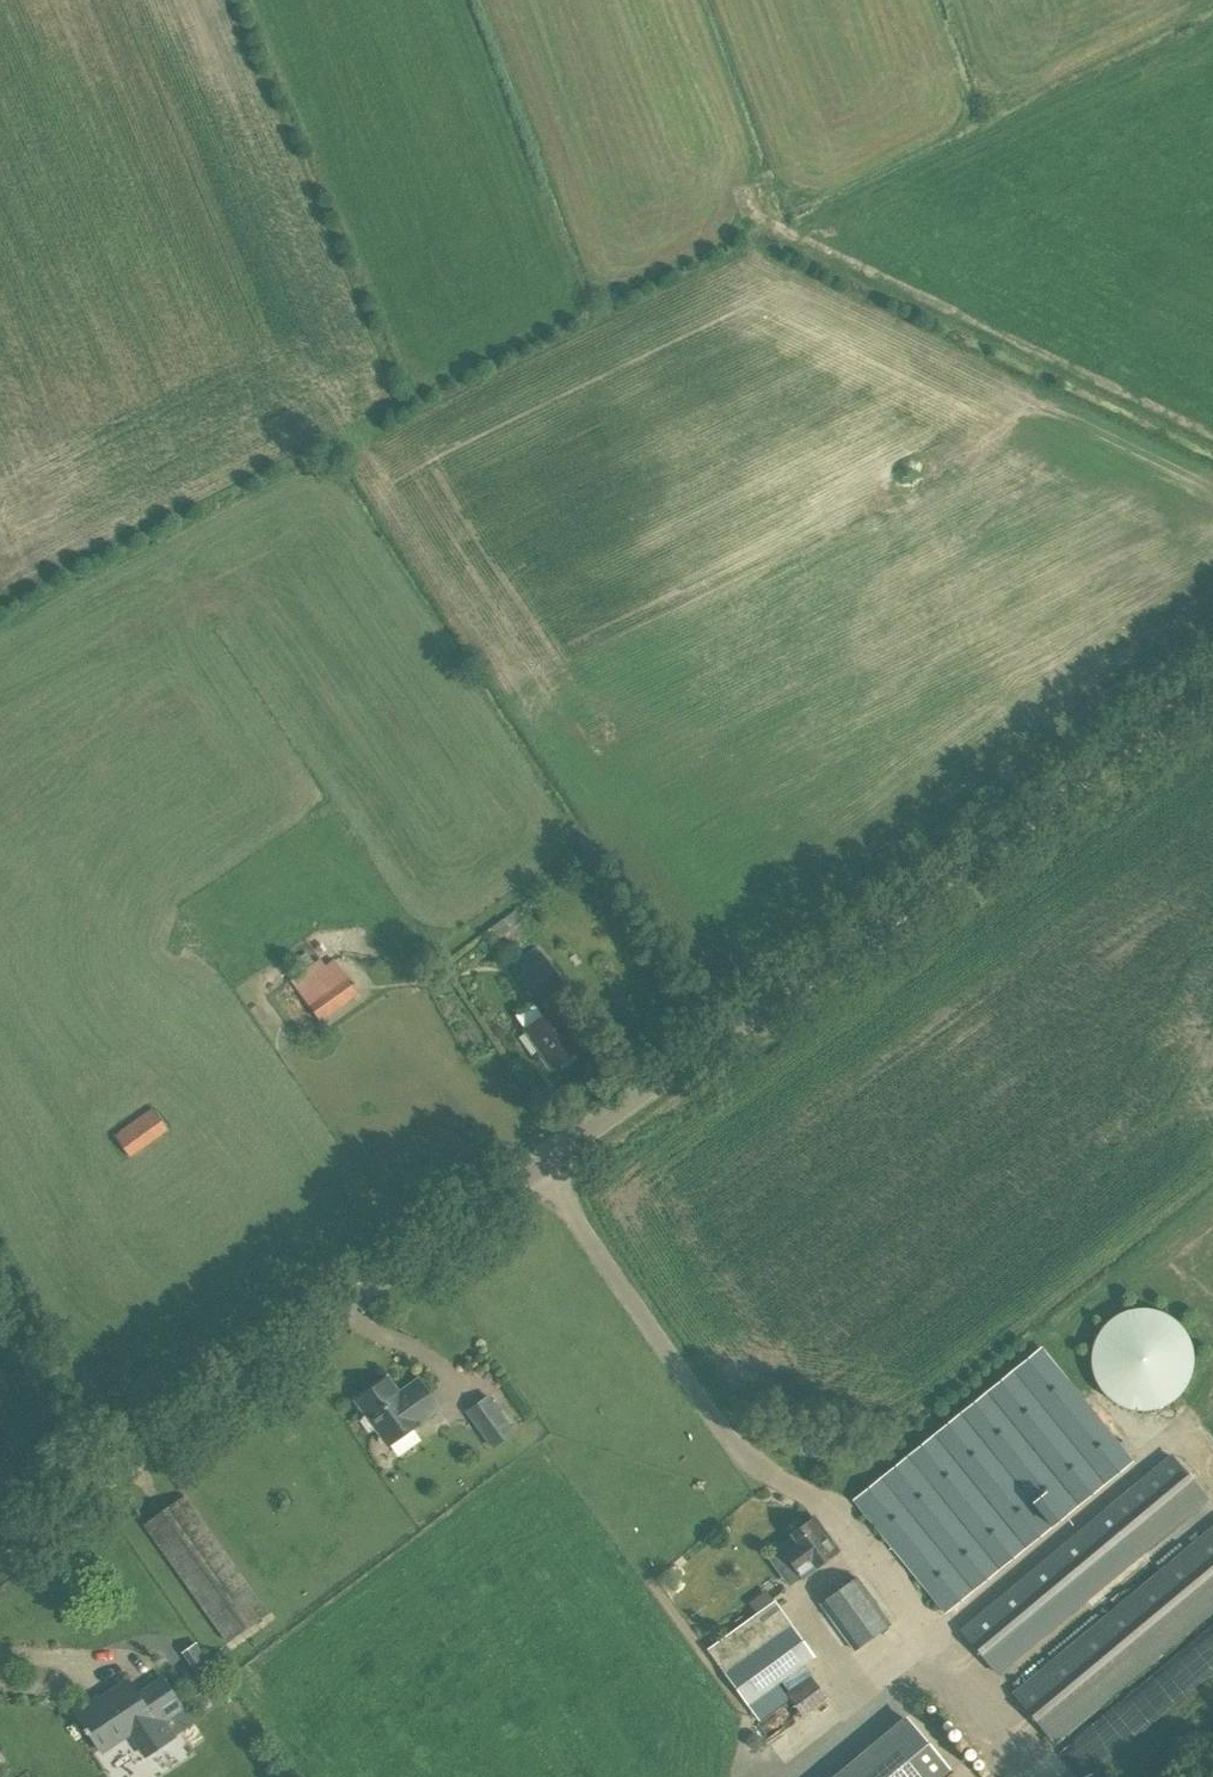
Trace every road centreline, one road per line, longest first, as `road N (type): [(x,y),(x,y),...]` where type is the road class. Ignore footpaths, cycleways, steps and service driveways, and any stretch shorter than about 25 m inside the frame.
road 1 (unclassified): [(0,1540),(1212,682)]

